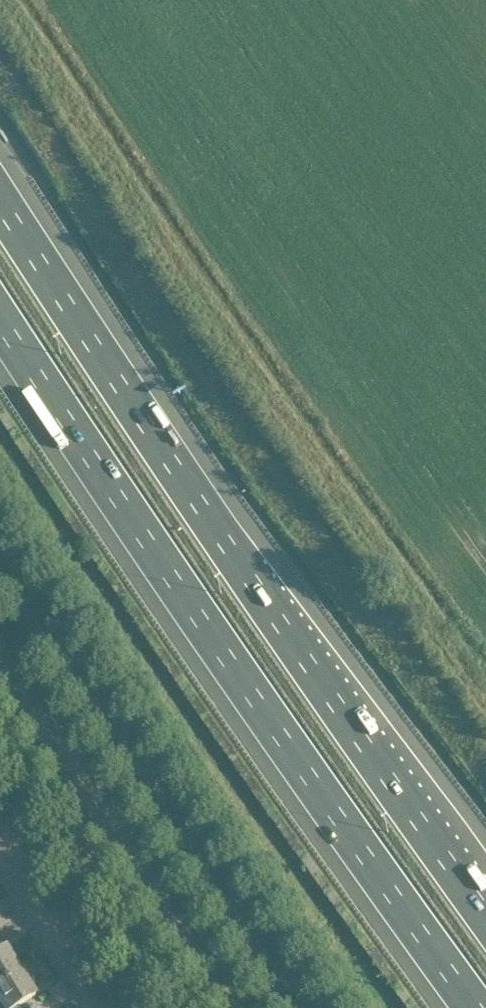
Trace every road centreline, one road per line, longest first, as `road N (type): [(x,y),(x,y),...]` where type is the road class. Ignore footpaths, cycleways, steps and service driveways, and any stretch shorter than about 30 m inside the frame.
road 1 (motorway): [(485,928),(0,207)]
road 2 (motorway): [(0,303),(481,1007)]
road 3 (secondary): [(235,1007),(0,649)]
road 4 (residential): [(101,1007),(0,847)]

